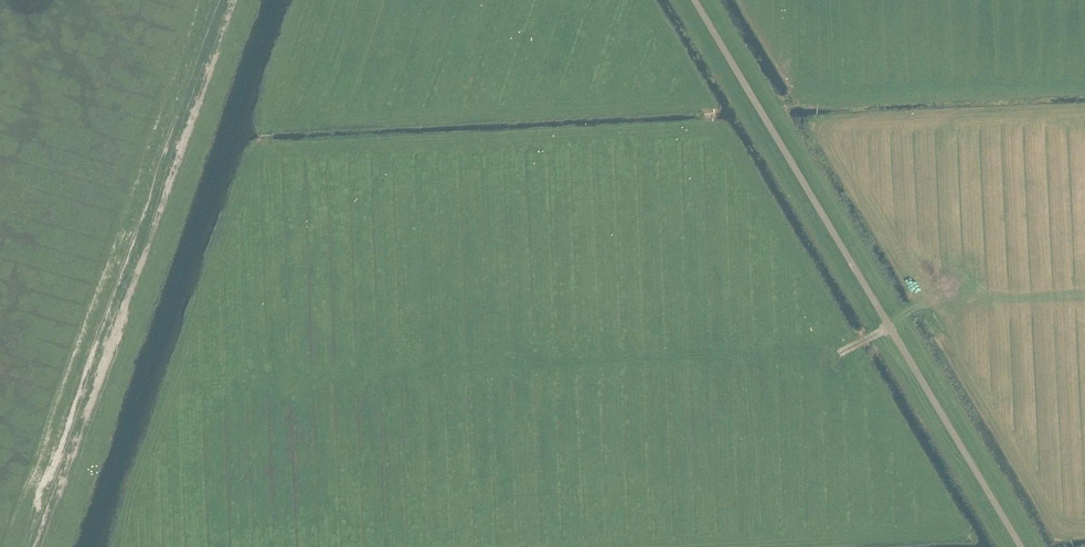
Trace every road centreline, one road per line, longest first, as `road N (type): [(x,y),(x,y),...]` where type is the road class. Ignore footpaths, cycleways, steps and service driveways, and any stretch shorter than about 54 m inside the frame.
road 1 (unclassified): [(1022,546),(695,0)]

